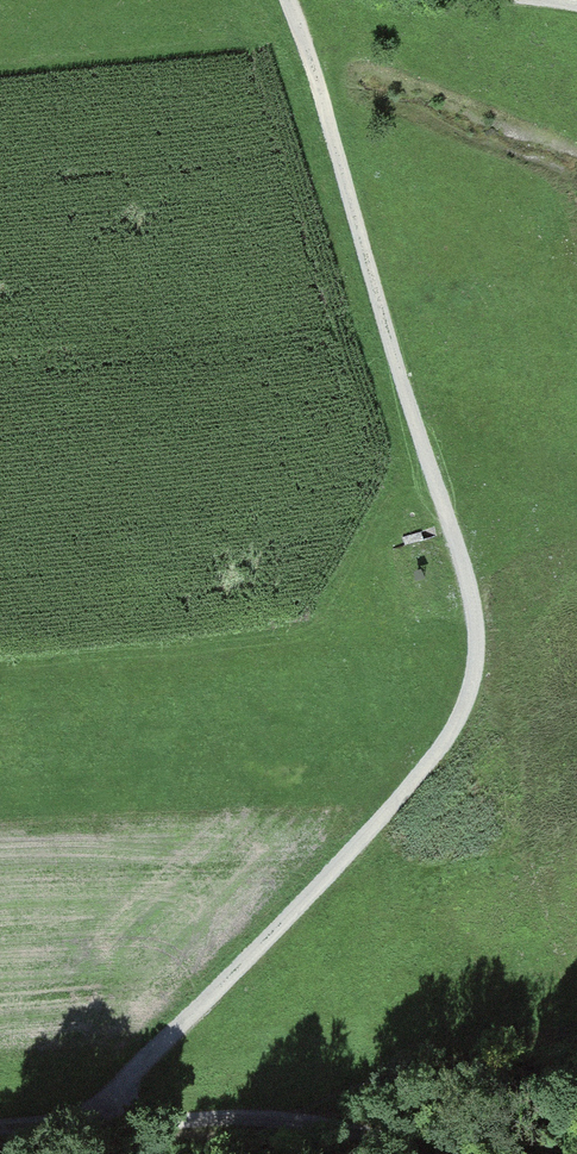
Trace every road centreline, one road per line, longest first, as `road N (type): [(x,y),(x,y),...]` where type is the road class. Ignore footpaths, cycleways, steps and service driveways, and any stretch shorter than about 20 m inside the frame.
road 1 (track): [(0,1129),(95,1122),(426,772),(487,666),(479,583),(292,0)]
road 2 (track): [(504,1153),(288,1117),(95,1122)]

